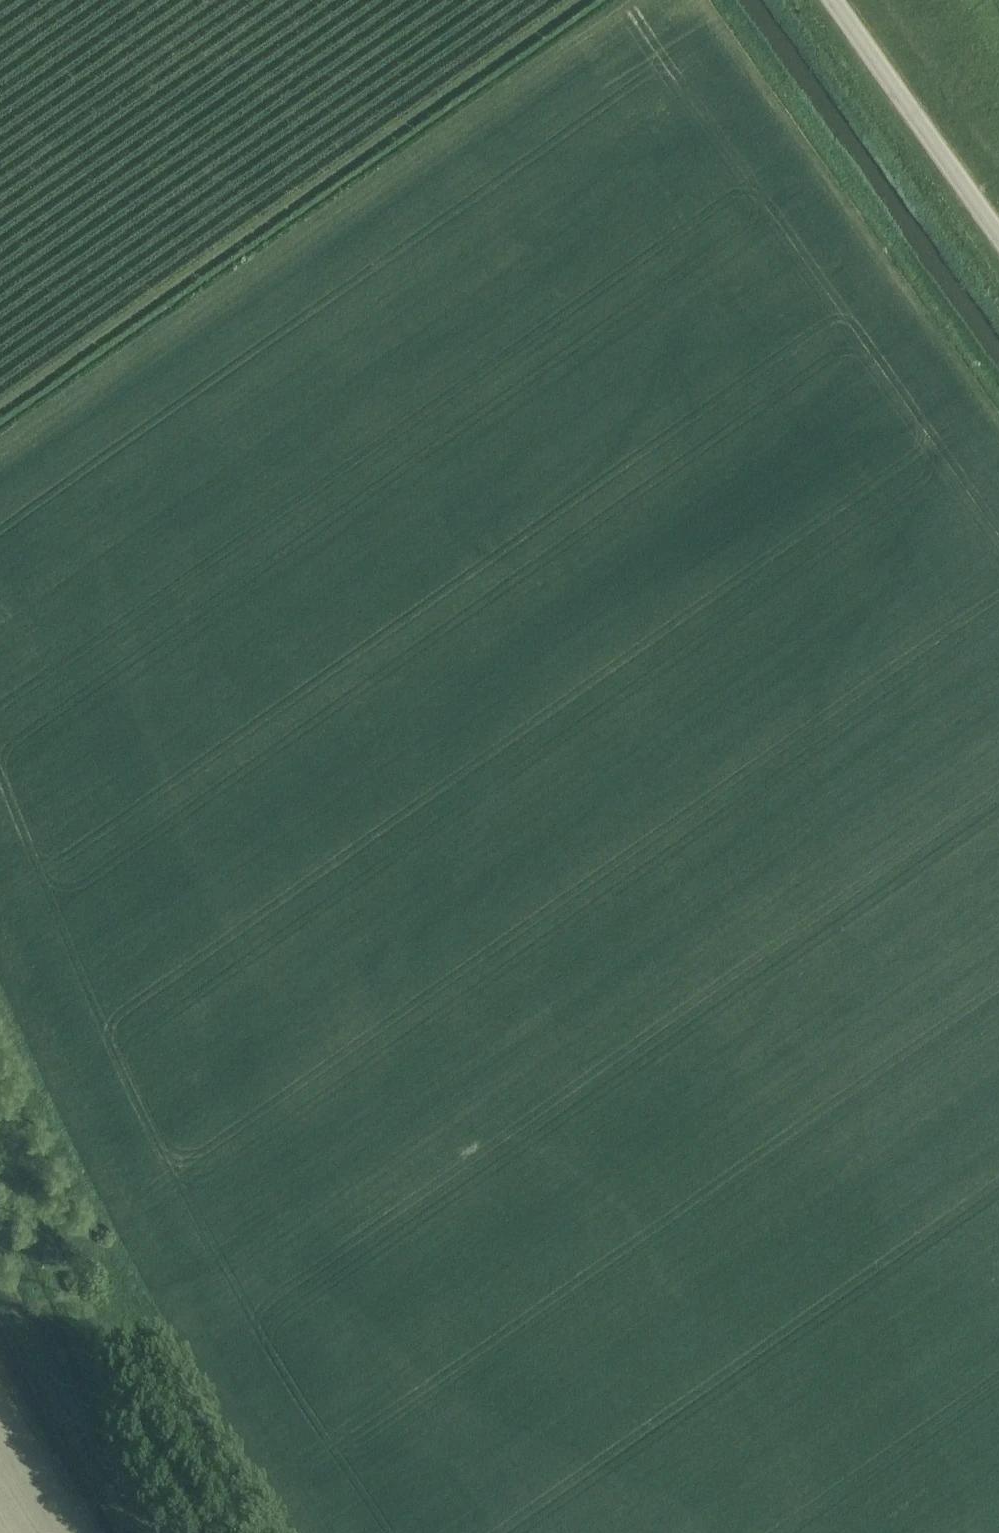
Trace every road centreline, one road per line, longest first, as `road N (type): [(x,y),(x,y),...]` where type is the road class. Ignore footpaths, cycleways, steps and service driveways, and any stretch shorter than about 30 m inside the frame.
road 1 (track): [(0,1269),(152,1532)]
road 2 (unclassified): [(998,237),(830,0)]

